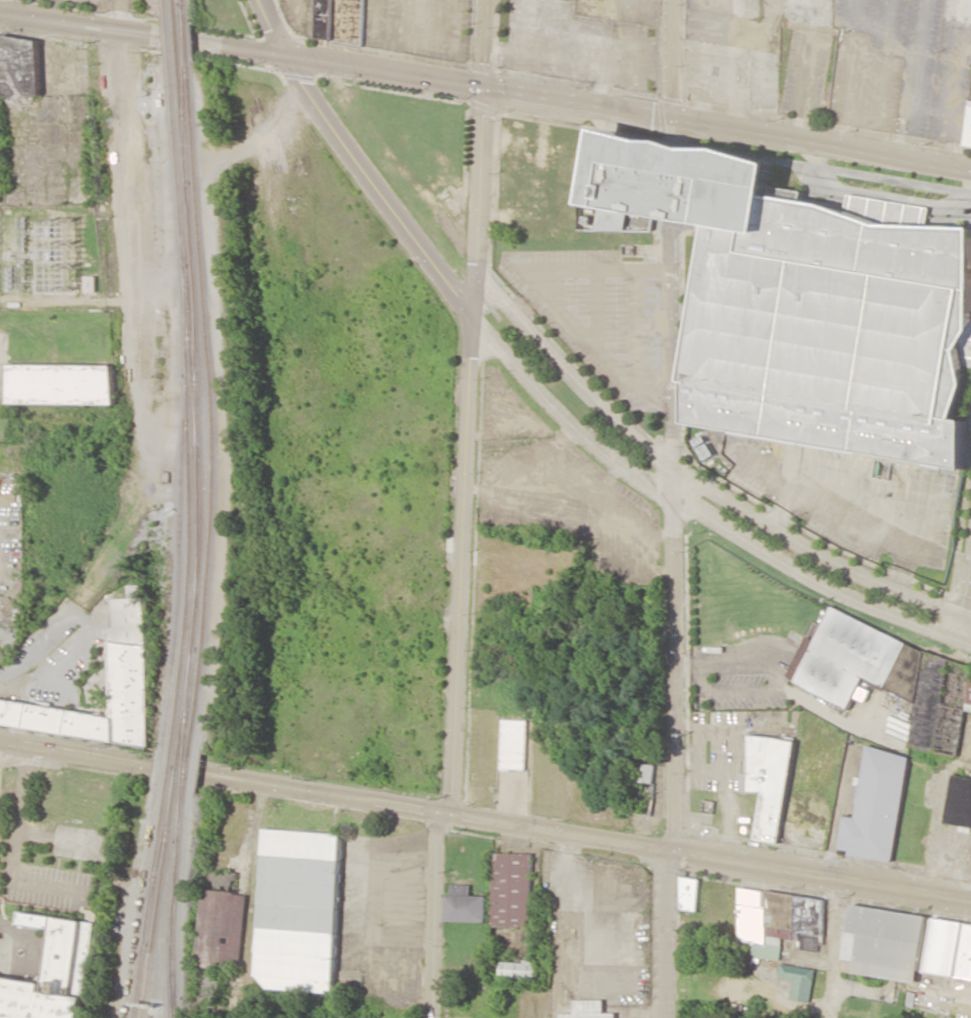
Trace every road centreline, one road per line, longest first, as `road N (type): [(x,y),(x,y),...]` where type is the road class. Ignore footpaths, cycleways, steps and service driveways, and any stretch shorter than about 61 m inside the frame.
road 1 (residential): [(485,0),(448,814)]
road 2 (residential): [(663,1017),(675,560),(669,236)]
road 3 (residential): [(667,850),(0,745)]
road 4 (tertiary): [(452,289),(567,421),(632,476),(819,583),(970,644)]
road 5 (tertiary): [(970,616),(840,563),(671,467),(500,301),(452,289)]
road 6 (secondary): [(286,56),(671,114)]
road 7 (residential): [(667,850),(970,900)]
road 8 (secondary): [(671,114),(970,164)]
road 9 (secondary): [(0,18),(286,56)]
road 10 (tertiary): [(452,289),(286,56)]
road 11 (residential): [(435,812),(432,1017)]
road 12 (residential): [(837,878),(834,1017)]

